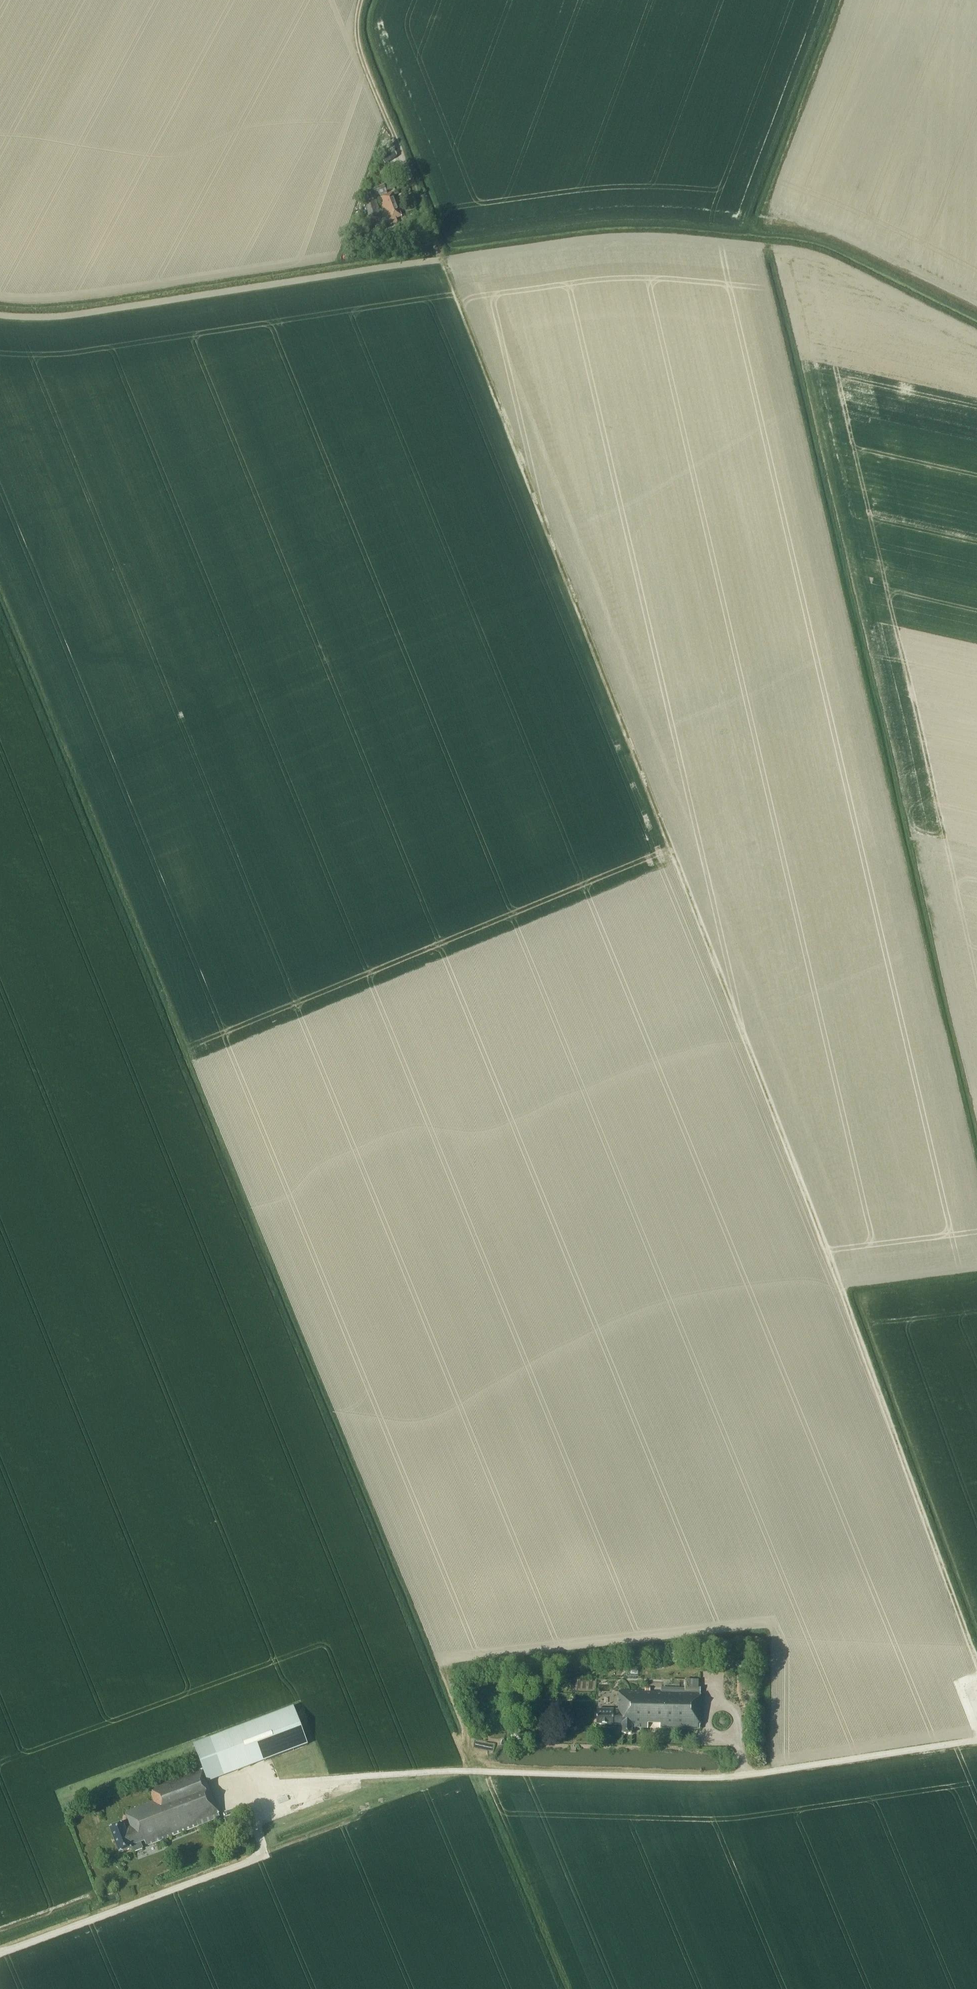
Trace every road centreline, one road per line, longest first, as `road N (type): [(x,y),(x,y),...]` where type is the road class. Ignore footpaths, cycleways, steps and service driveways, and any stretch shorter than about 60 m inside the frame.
road 1 (unclassified): [(976,1738),(727,1777),(361,1776)]

